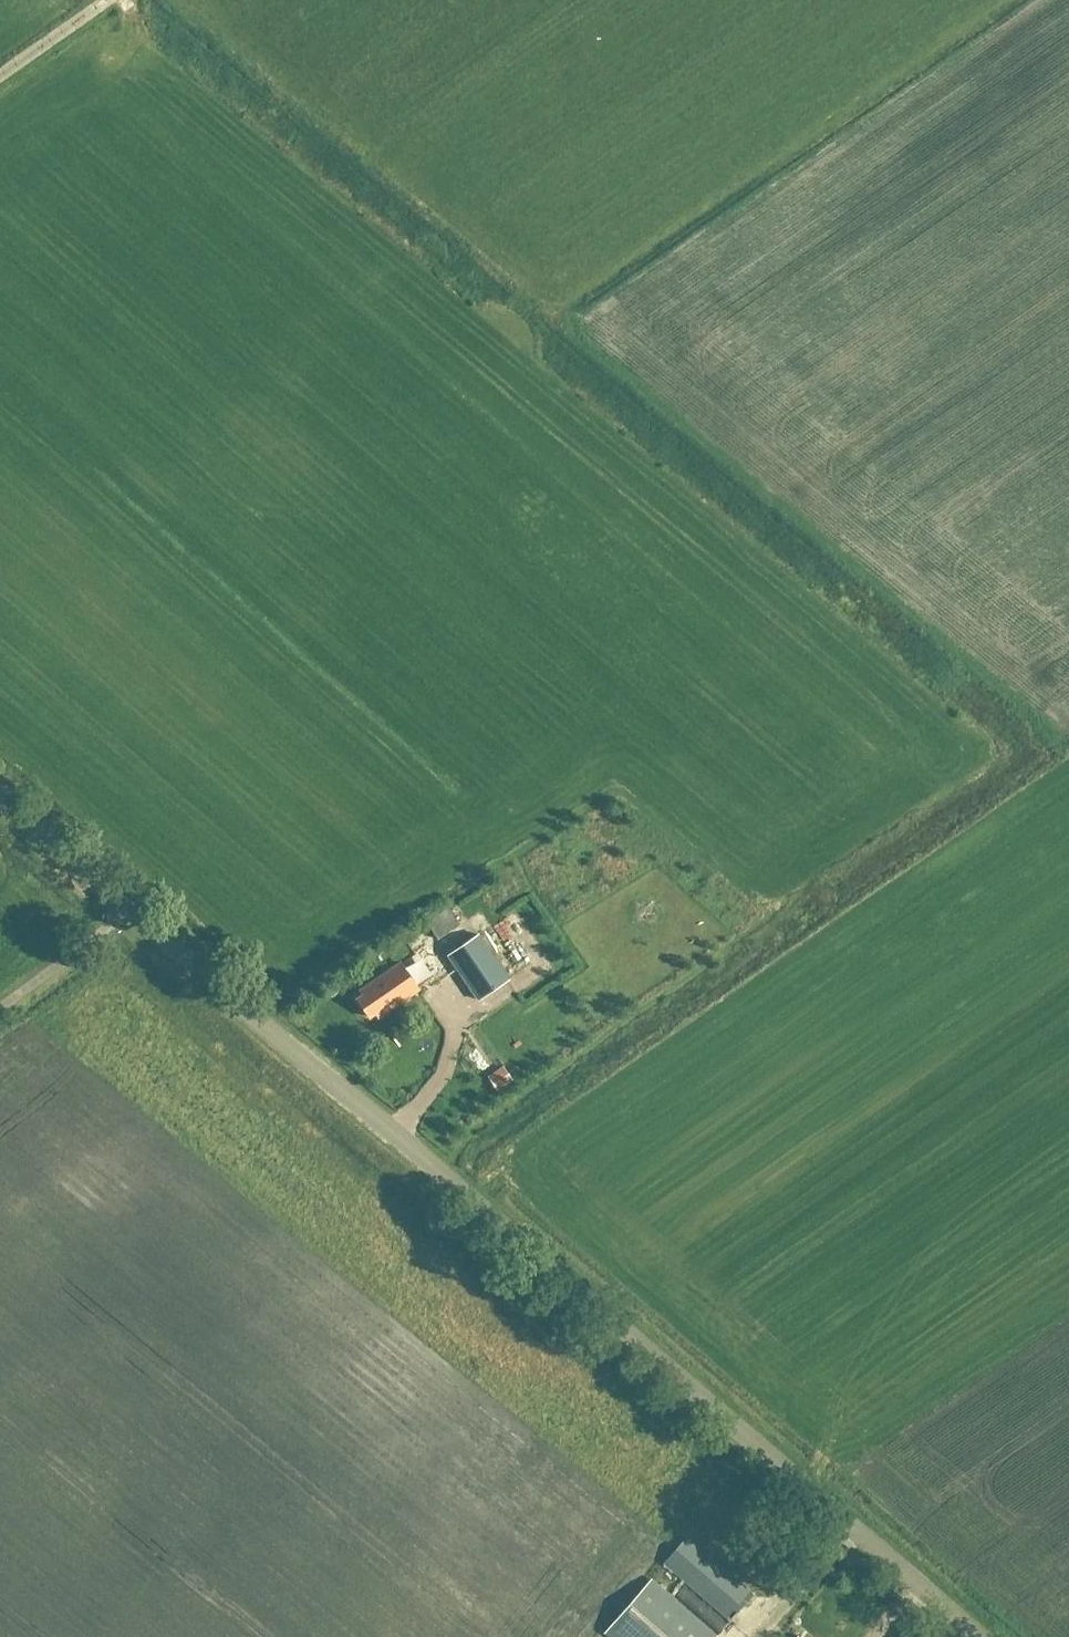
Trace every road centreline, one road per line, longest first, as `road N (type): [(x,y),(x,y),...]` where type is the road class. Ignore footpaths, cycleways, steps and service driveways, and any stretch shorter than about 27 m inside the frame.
road 1 (unclassified): [(975,1636),(0,798)]
road 2 (track): [(0,75),(106,0)]

